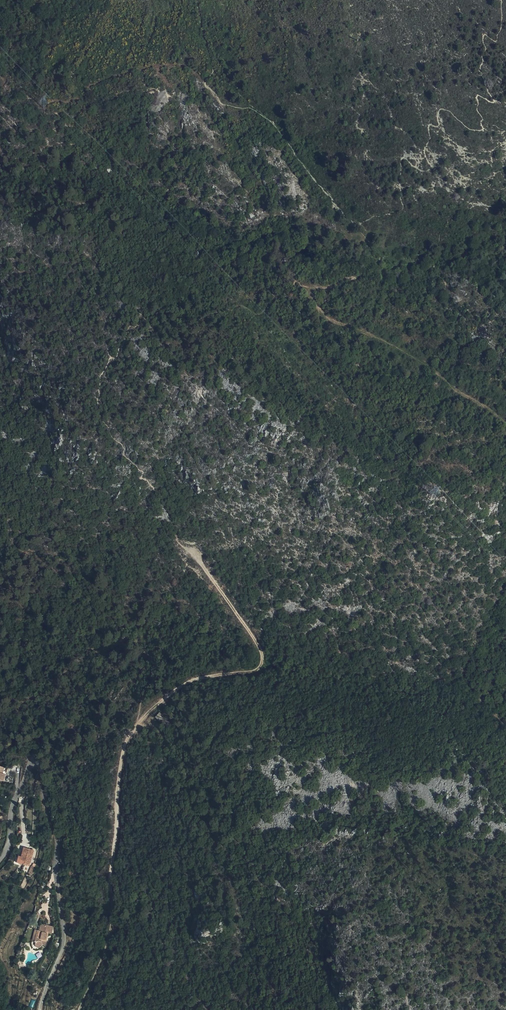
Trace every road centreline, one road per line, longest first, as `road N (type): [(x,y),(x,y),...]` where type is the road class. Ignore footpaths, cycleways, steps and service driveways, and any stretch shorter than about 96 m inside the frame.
road 1 (residential): [(0,858),(13,804),(36,764),(49,803),(63,942),(39,1009)]
road 2 (track): [(139,721),(120,754),(116,917),(80,1009)]
road 3 (track): [(194,553),(263,649),(262,665),(197,677),(139,721)]

